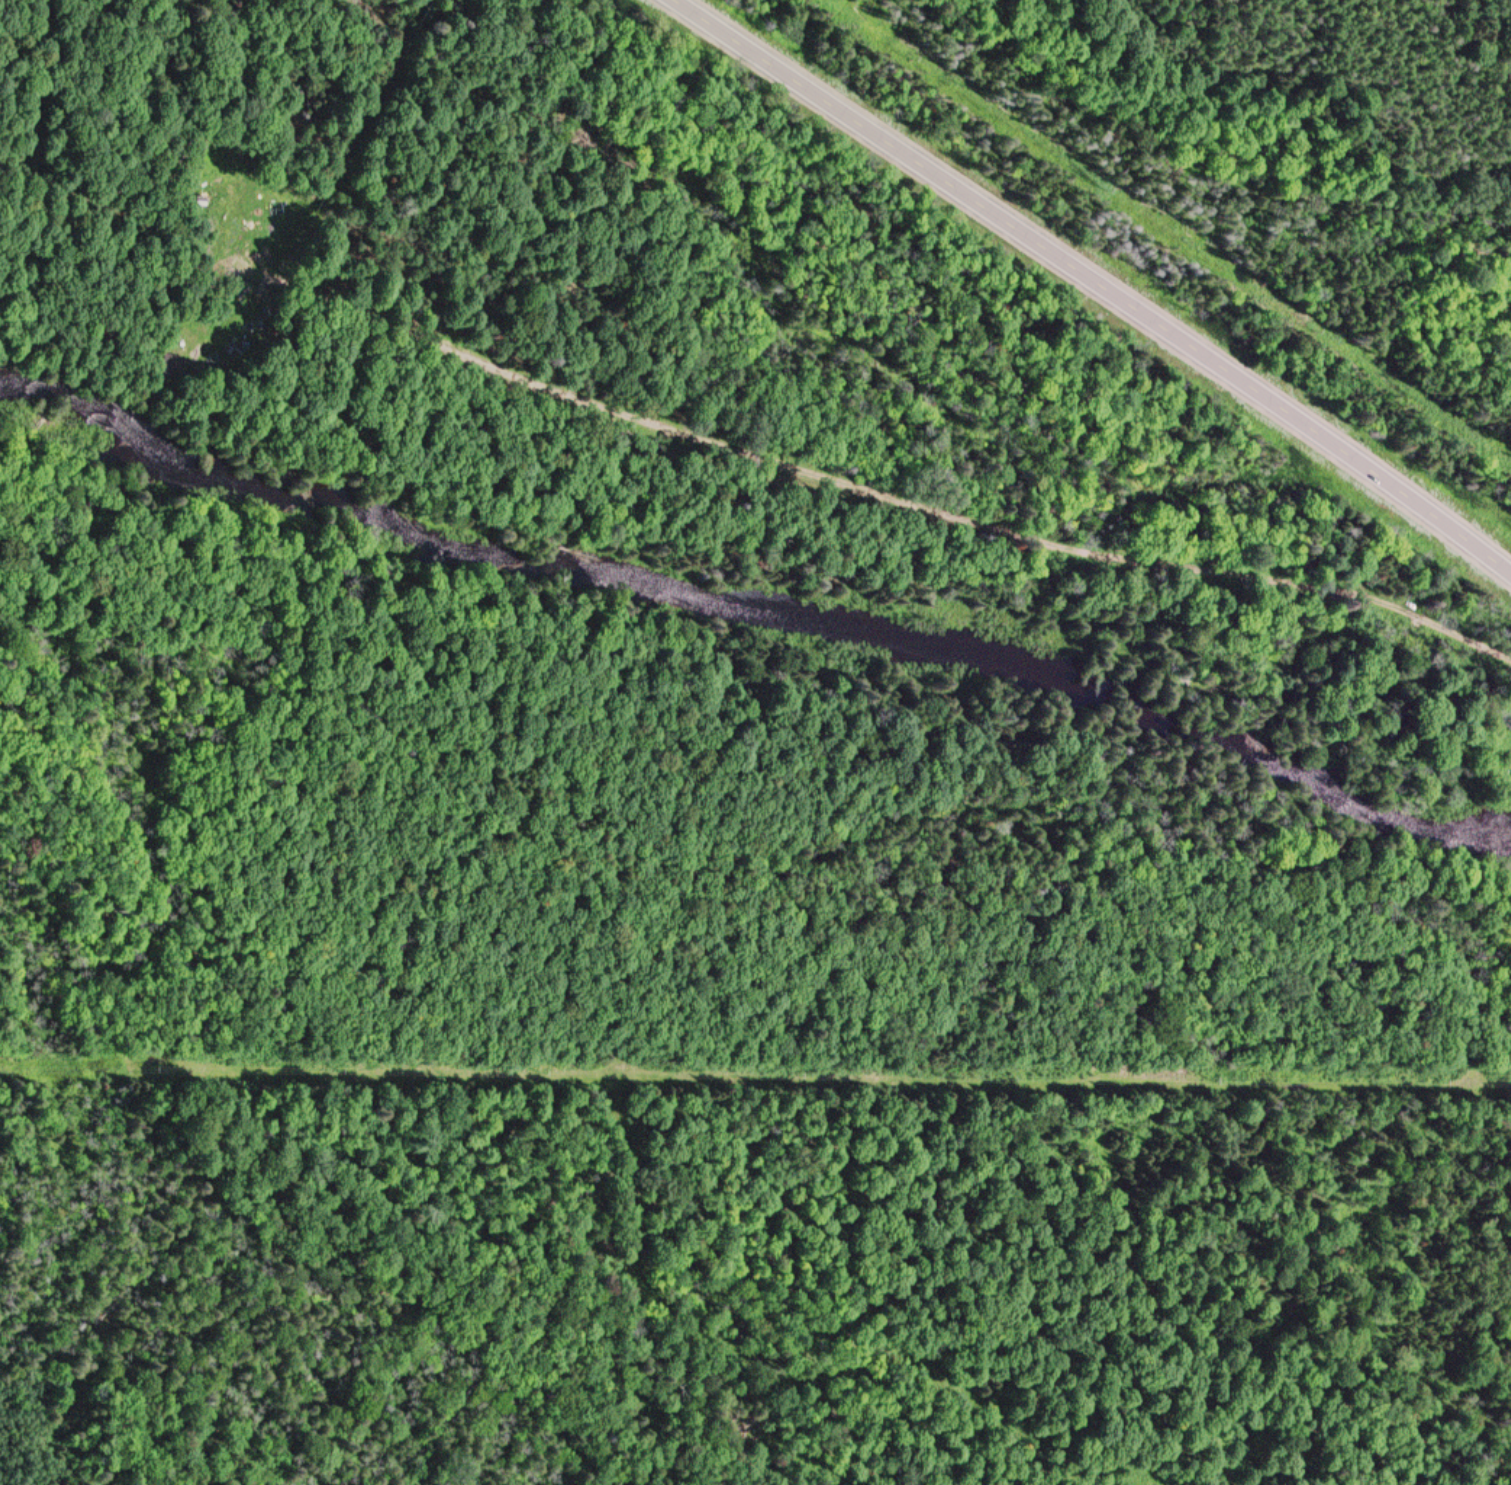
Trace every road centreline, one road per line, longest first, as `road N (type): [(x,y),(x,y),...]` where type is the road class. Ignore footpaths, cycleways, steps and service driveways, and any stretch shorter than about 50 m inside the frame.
road 1 (residential): [(1510,657),(1410,610),(765,463),(545,397),(0,180)]
road 2 (trunk): [(1510,576),(1353,458),(676,0)]

